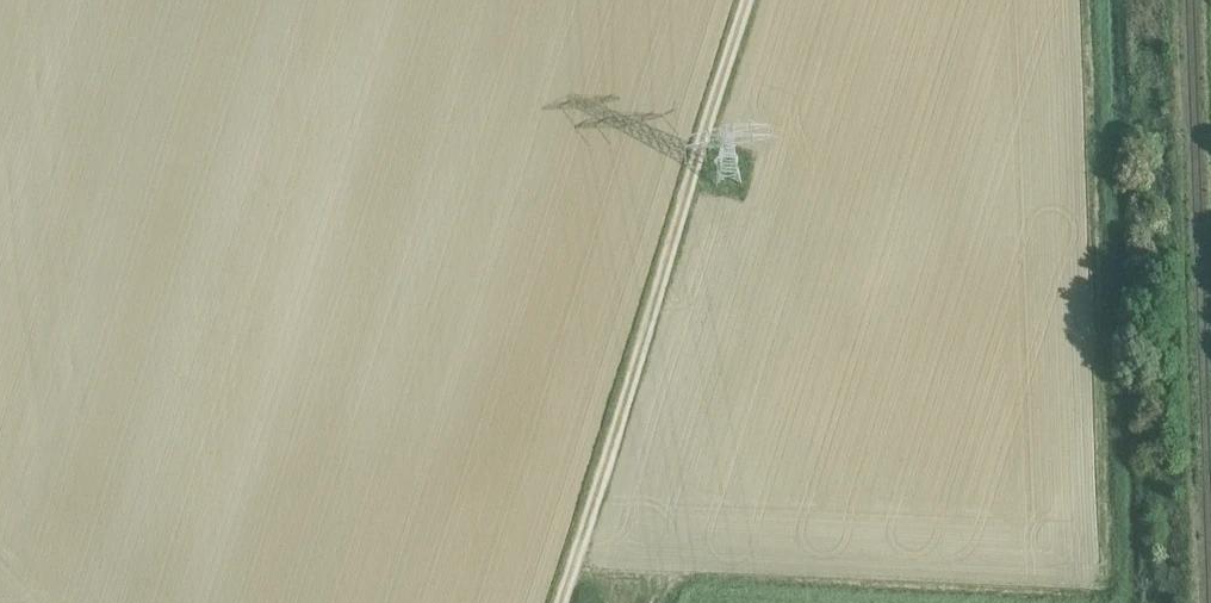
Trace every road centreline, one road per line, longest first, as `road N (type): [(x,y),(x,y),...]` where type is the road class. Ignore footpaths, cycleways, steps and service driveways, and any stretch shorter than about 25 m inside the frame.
road 1 (track): [(746,0),(556,602)]

